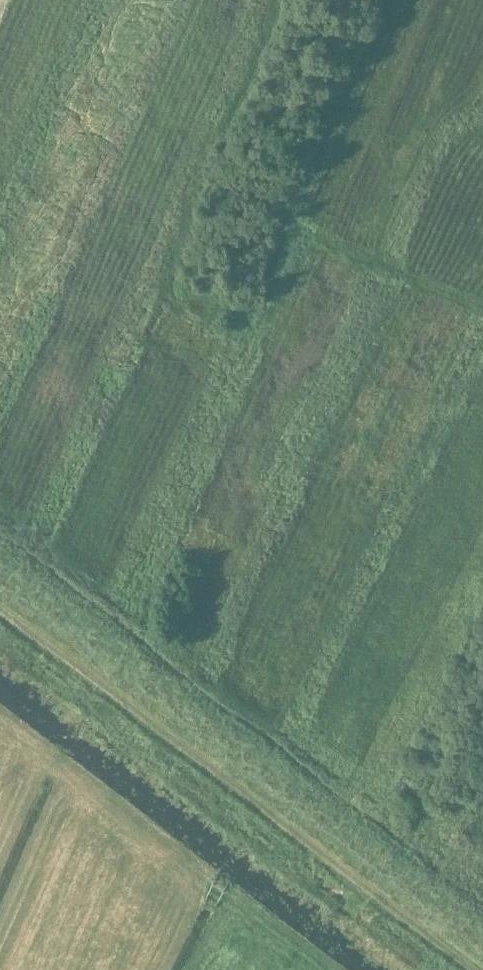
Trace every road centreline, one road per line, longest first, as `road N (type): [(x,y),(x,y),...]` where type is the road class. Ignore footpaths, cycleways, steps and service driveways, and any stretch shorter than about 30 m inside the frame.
road 1 (track): [(0,610),(472,969)]

